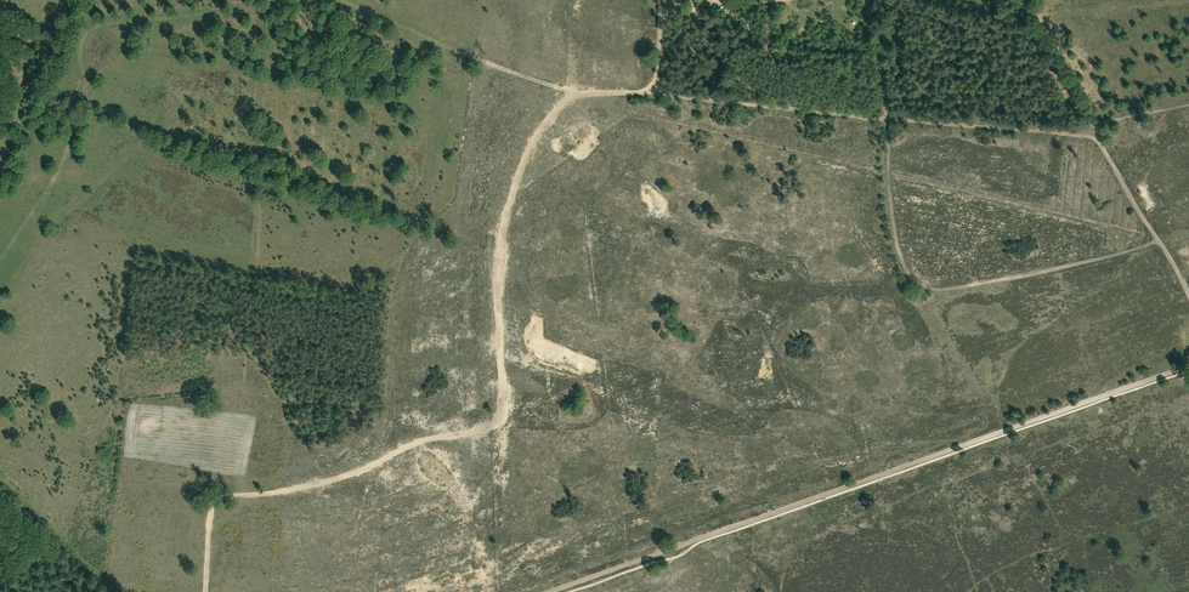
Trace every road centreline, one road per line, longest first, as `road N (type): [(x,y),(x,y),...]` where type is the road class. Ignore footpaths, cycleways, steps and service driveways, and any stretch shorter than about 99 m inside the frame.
road 1 (track): [(573,95),(534,142),(501,233),(505,420),(425,440),(325,482),(217,498),(205,591)]
road 2 (track): [(546,591),(1188,365)]
road 3 (track): [(864,0),(880,58),(896,244),(914,282),(946,289),(1159,240)]
road 4 (track): [(1094,130),(868,118),(662,93),(654,90),(660,0)]
road 5 (track): [(269,0),(257,8),(91,31),(81,46),(83,99),(74,143),(16,235)]
road 6 (track): [(573,95),(339,0)]
road 7 (track): [(1188,295),(1094,130)]
road 8 (track): [(126,591),(0,482)]
road 9 (track): [(1094,130),(1026,0)]

